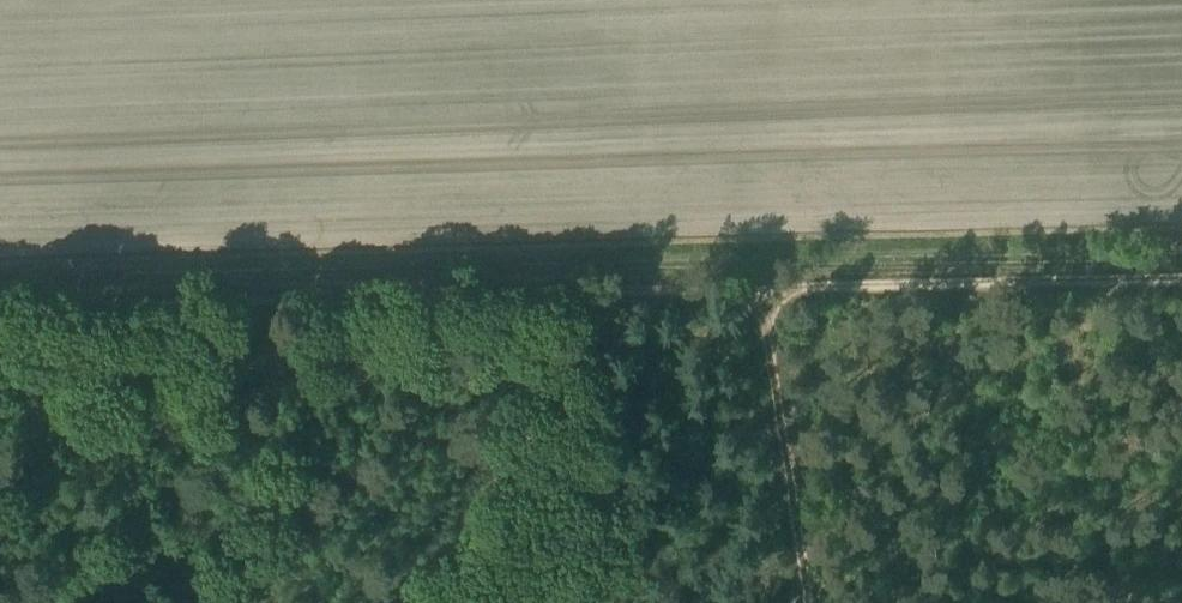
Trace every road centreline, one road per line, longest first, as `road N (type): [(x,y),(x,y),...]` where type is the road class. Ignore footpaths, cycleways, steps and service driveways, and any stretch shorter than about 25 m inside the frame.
road 1 (track): [(0,287),(1181,256)]
road 2 (track): [(748,288),(0,308)]
road 3 (track): [(748,288),(1181,280)]
road 4 (track): [(795,602),(748,288)]

